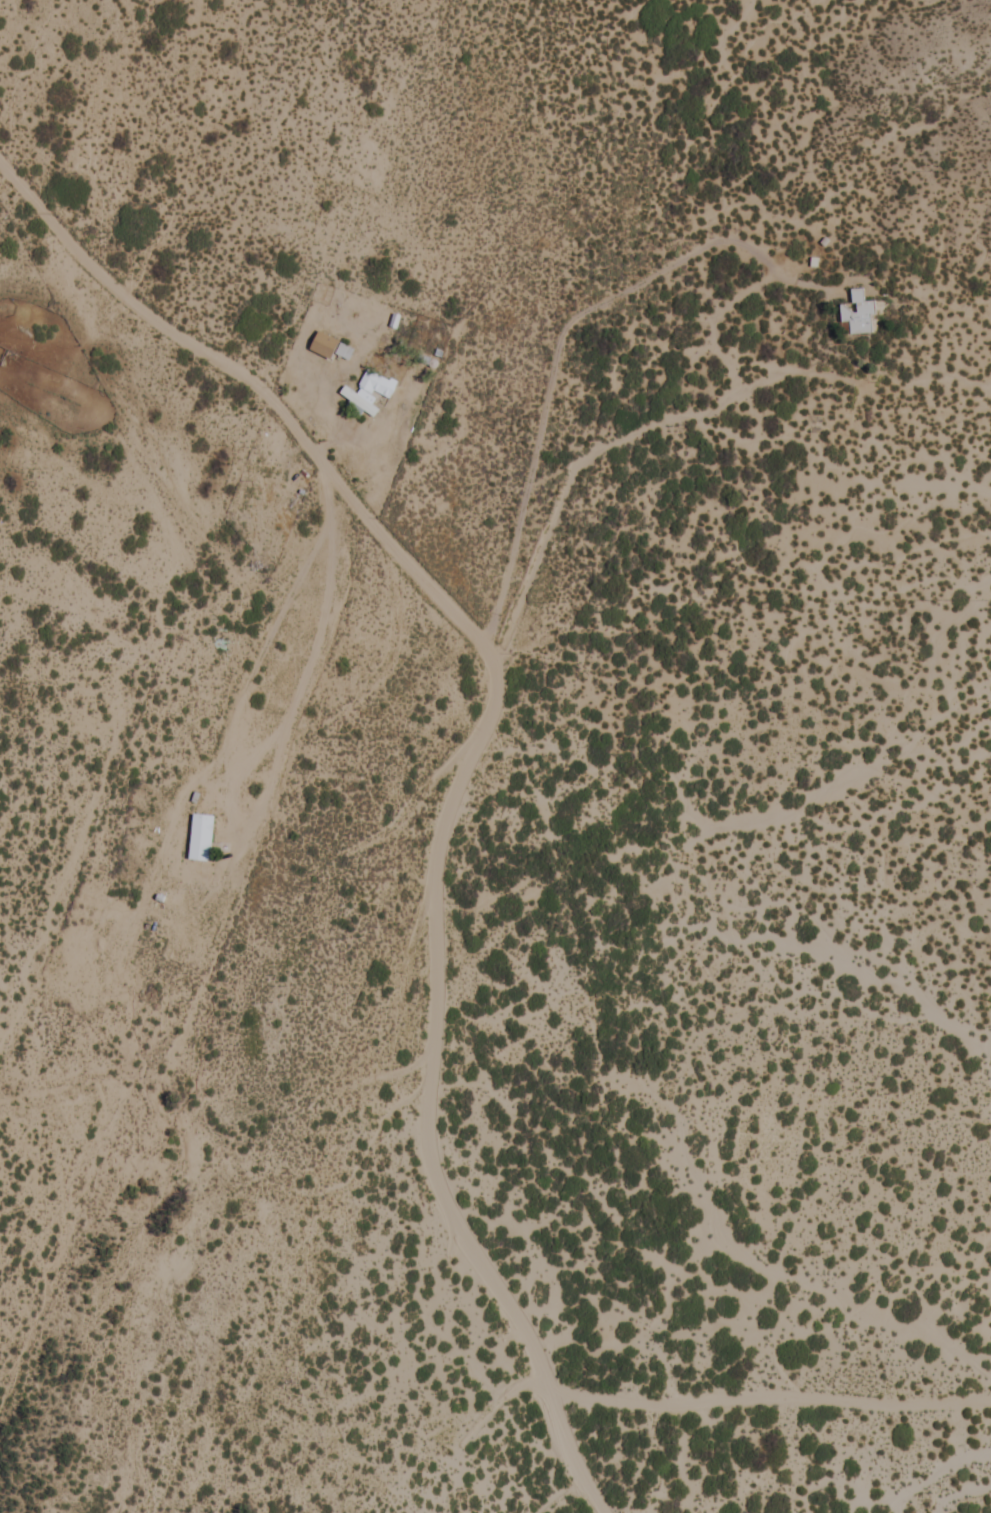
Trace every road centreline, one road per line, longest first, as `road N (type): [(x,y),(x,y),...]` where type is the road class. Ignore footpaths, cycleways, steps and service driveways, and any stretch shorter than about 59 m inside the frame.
road 1 (residential): [(123,1512),(0,1154)]

